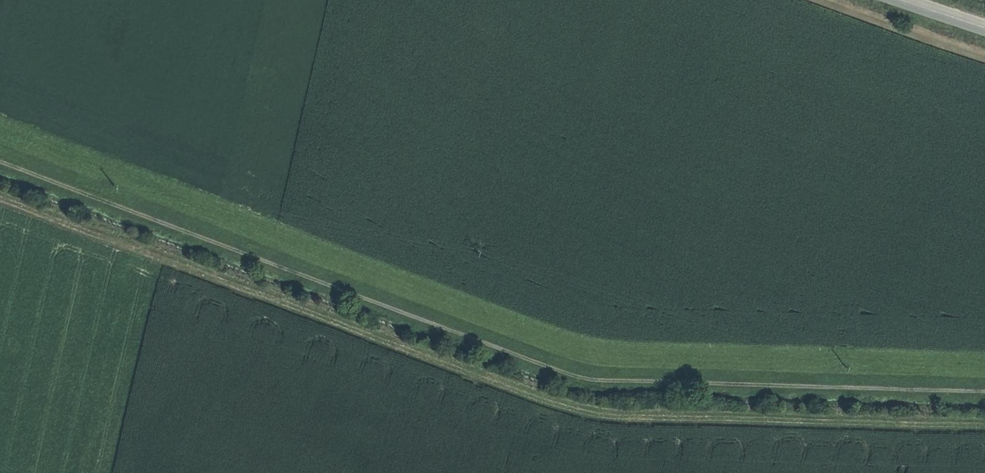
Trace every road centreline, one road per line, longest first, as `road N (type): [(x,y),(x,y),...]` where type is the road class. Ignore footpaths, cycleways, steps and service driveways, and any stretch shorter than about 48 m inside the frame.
road 1 (track): [(0,165),(591,381),(984,393)]
road 2 (track): [(984,423),(578,408),(469,377),(0,204)]

